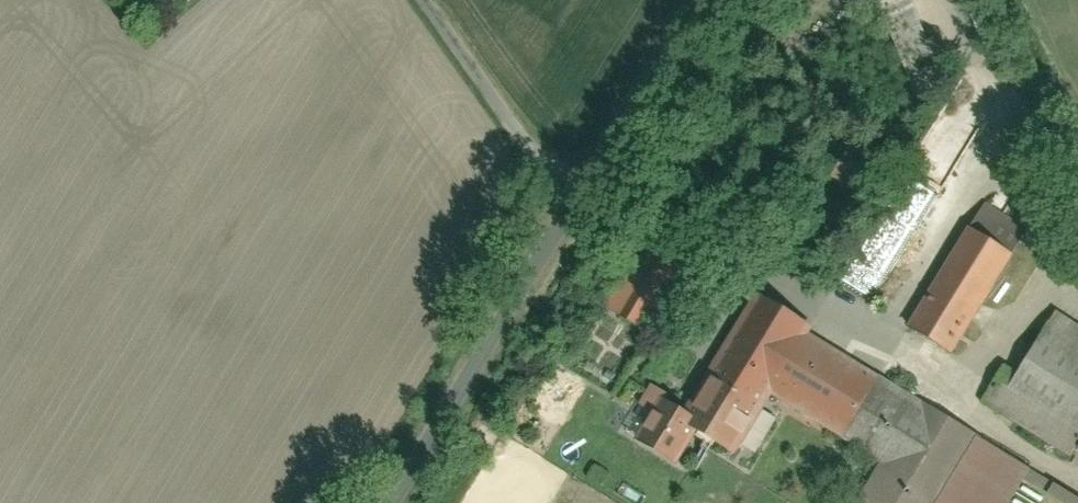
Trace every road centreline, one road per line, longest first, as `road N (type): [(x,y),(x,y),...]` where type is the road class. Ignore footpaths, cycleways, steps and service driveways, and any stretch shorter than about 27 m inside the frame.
road 1 (unclassified): [(398,502),(569,212)]
road 2 (residential): [(569,212),(417,0)]
road 3 (unclassified): [(569,212),(700,0)]

